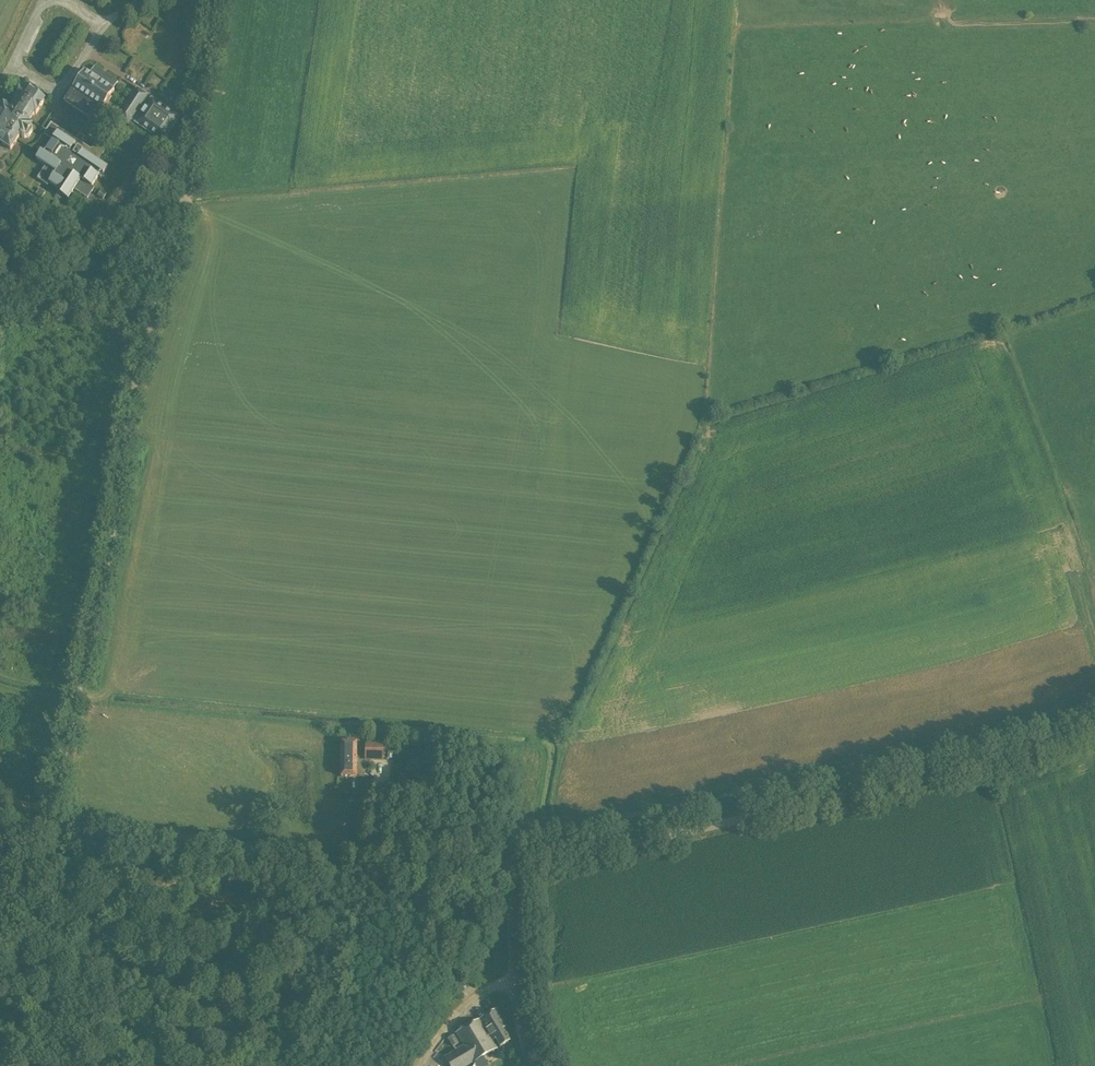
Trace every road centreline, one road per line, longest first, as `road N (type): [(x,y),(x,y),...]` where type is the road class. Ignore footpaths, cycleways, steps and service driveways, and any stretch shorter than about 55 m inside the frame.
road 1 (unclassified): [(507,861),(252,877),(75,836),(52,820),(112,523),(118,446),(180,207),(210,0)]
road 2 (unclassified): [(507,861),(625,844),(935,775),(1094,727)]
road 3 (unclassified): [(532,1065),(515,995),(507,861)]
road 4 (track): [(0,938),(56,826)]

